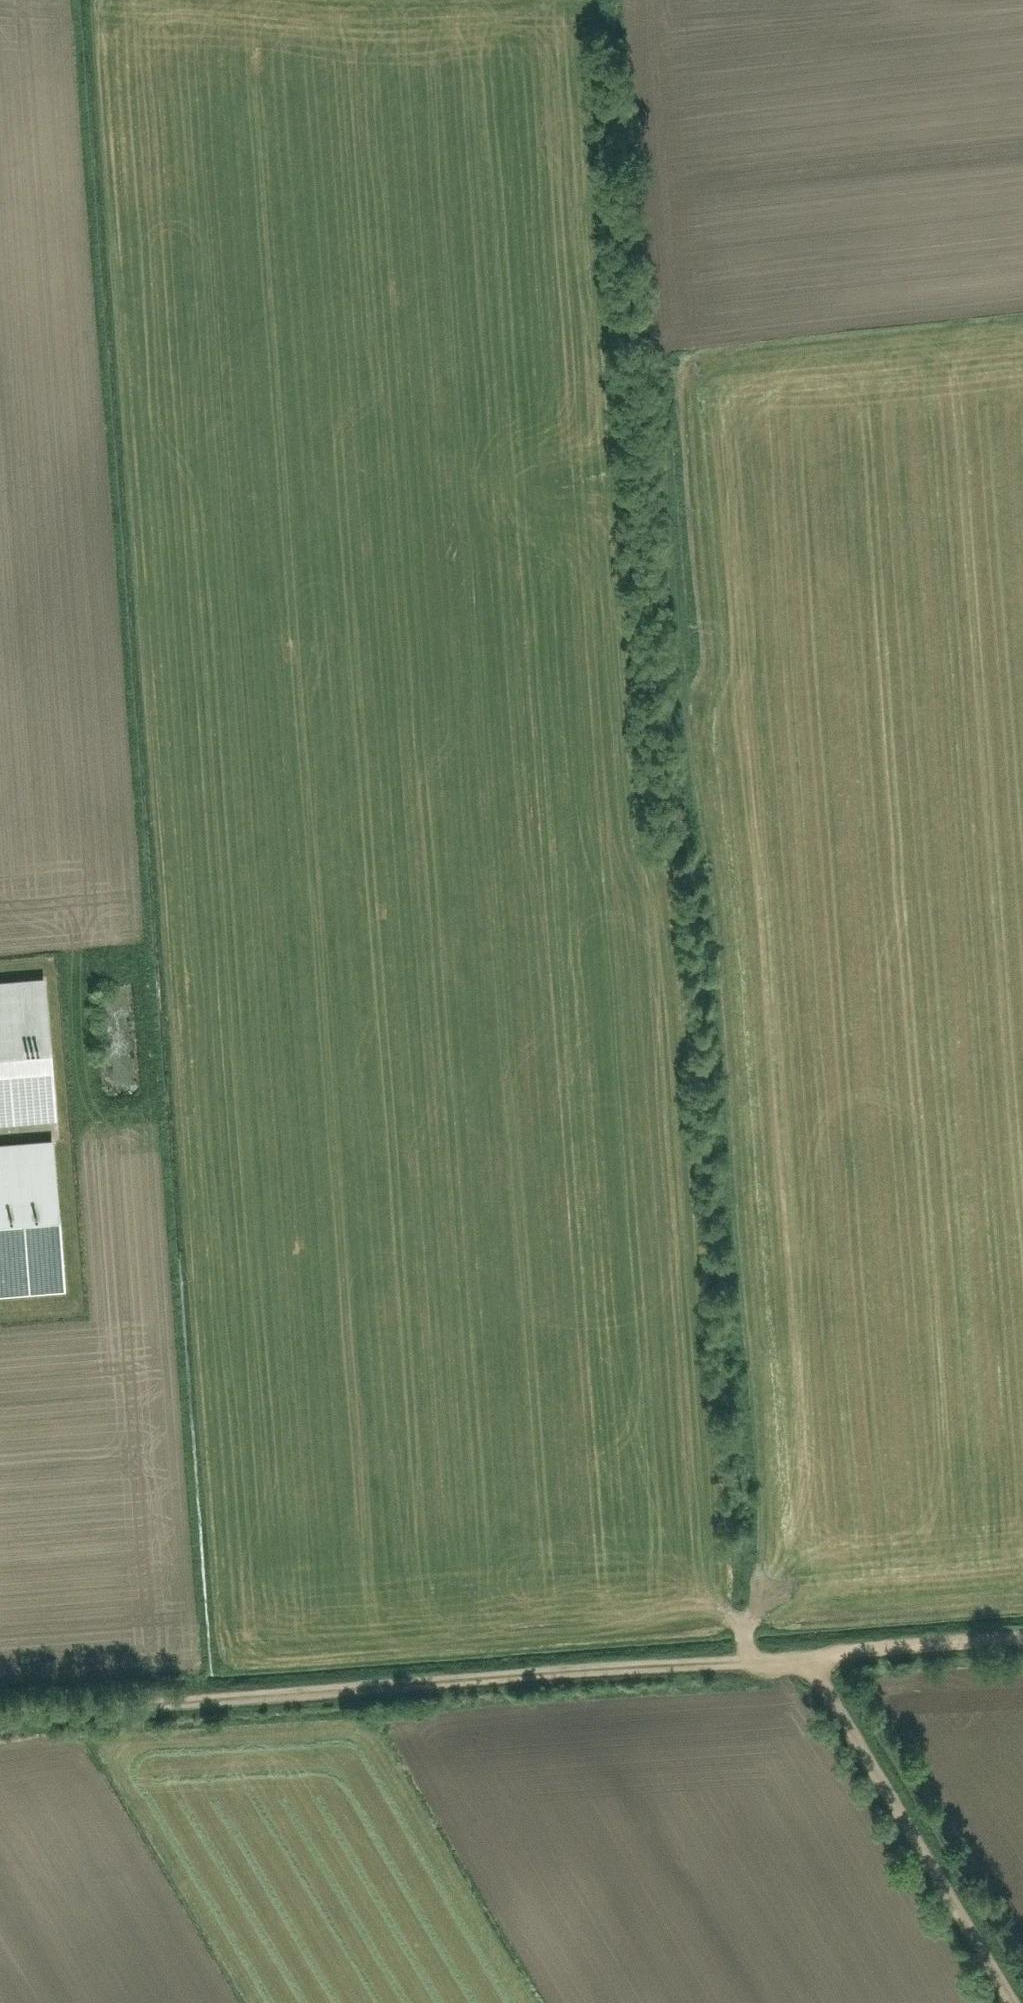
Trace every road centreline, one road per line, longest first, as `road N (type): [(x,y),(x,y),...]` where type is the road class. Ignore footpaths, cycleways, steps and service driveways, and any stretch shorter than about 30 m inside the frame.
road 1 (track): [(1020,2002),(814,1651),(0,1716)]
road 2 (track): [(1022,1638),(814,1651)]

